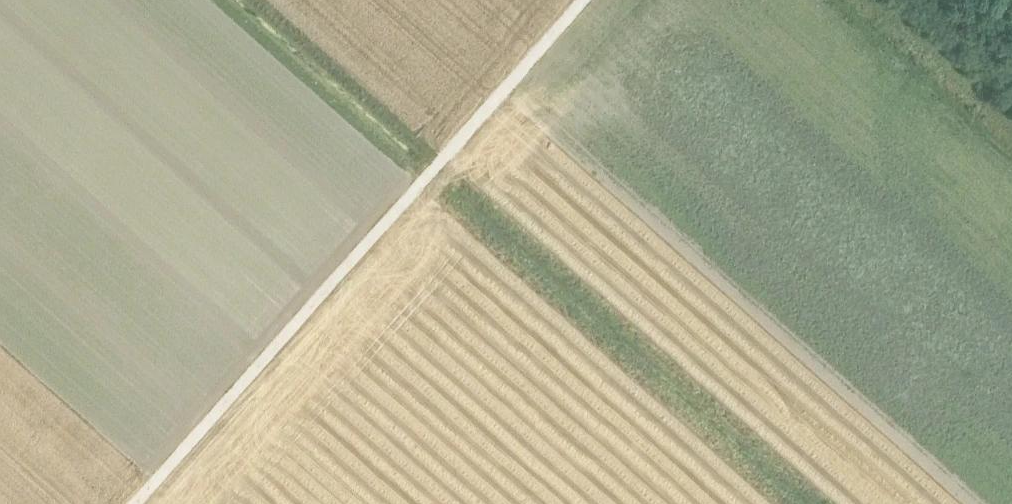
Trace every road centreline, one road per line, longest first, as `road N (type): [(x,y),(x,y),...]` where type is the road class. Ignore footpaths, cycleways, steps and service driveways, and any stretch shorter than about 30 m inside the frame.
road 1 (track): [(129,503),(580,0)]

